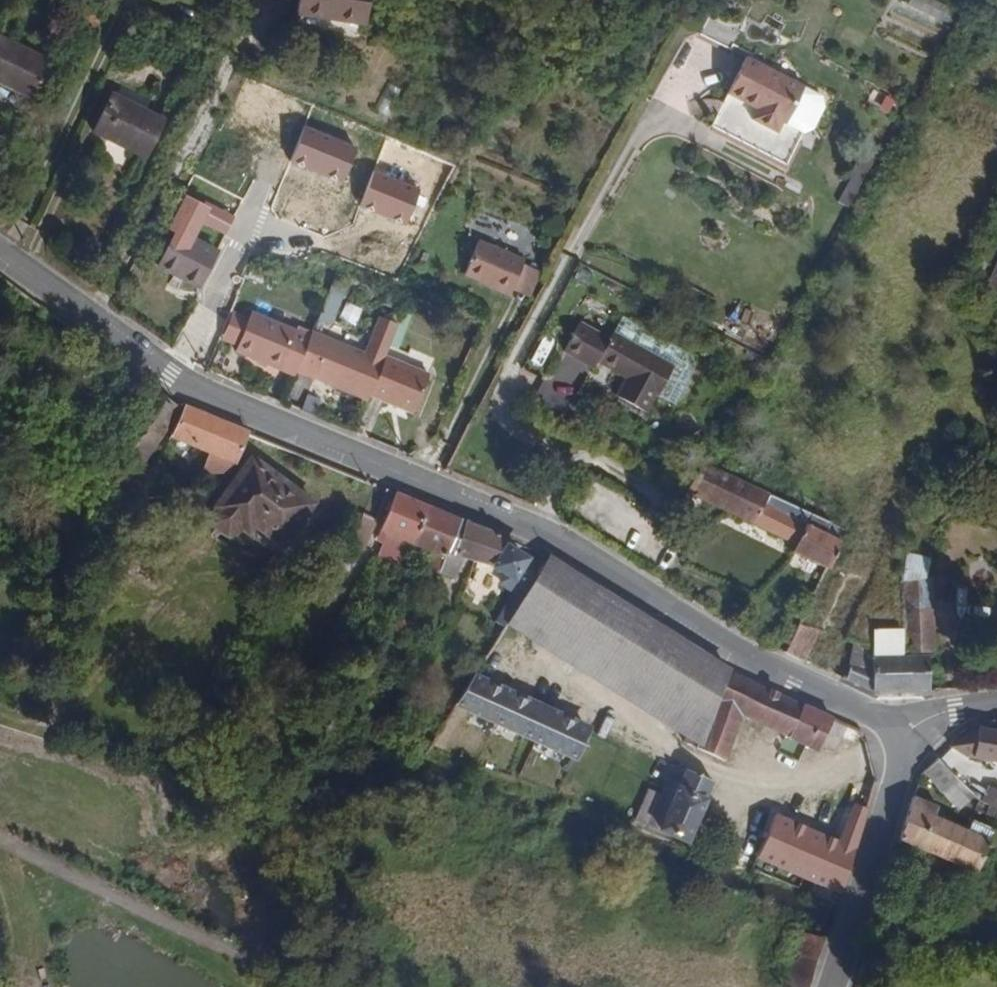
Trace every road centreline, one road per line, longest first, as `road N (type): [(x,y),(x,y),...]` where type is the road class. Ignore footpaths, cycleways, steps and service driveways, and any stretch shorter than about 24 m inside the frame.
road 1 (secondary): [(894,729),(735,650),(567,545),(170,374),(0,253)]
road 2 (secondary): [(831,986),(901,769),(894,729)]

